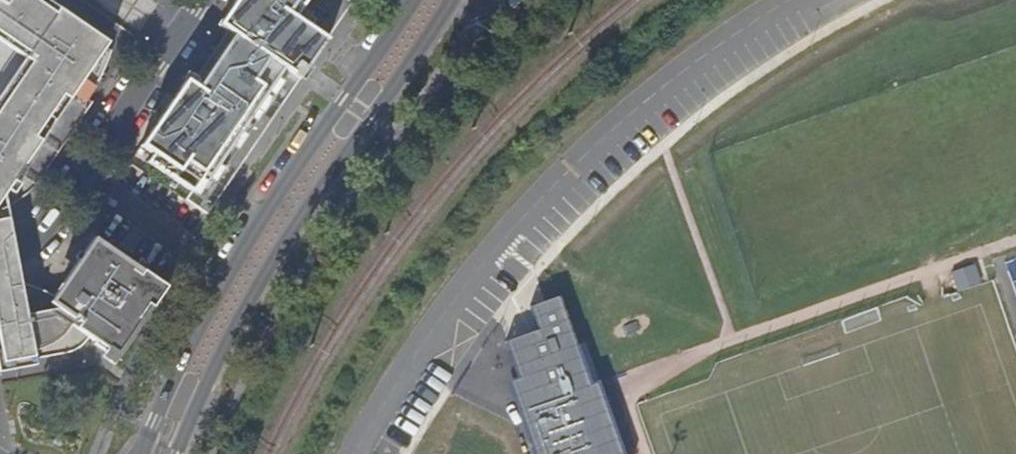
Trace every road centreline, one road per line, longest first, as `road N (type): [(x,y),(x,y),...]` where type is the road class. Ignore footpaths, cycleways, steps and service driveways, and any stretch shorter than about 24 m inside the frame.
road 1 (primary): [(176,453),(281,248),(453,0)]
road 2 (primary): [(414,0),(261,222),(141,453)]
road 3 (residential): [(0,254),(31,238),(188,0)]

